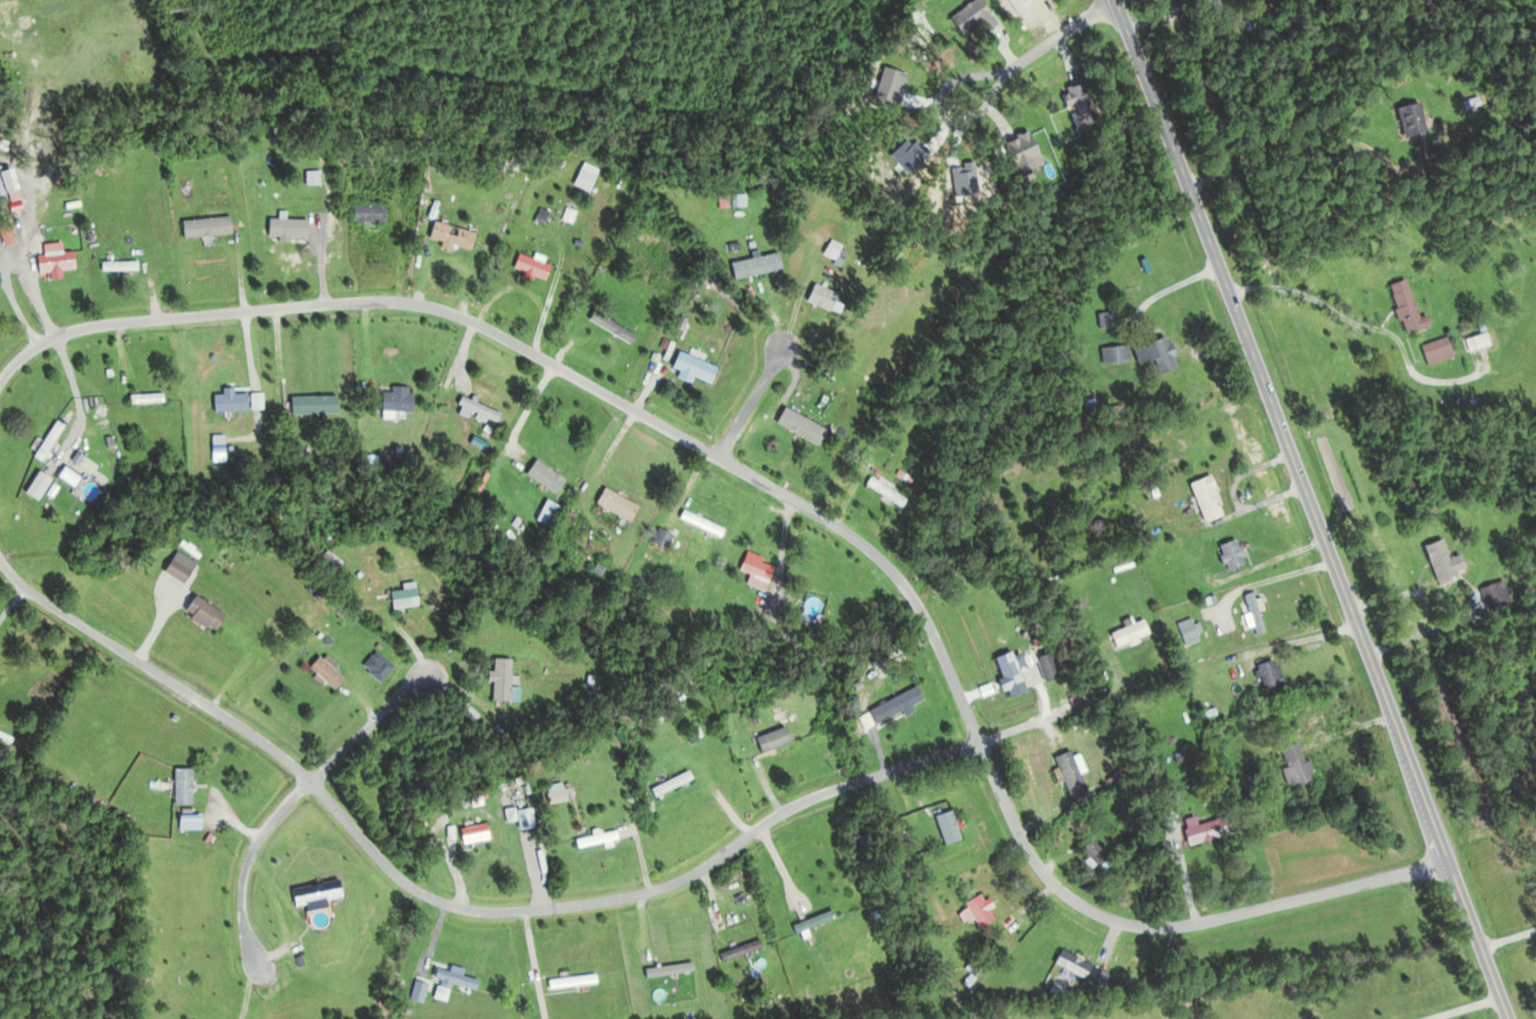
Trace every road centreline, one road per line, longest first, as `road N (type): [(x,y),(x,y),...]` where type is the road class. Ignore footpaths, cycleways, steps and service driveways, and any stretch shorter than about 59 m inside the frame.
road 1 (residential): [(980,741),(910,599),(865,549),(721,456),(466,316),(399,303),(333,303),(102,327),(29,355),(0,383)]
road 2 (residential): [(0,563),(49,607),(313,779),(388,871),(442,906),(490,915),(594,907),(684,883),(804,800),(980,741)]
road 3 (primary): [(1514,1018),(1122,0)]
road 4 (residential): [(1451,857),(1170,930),(1103,919),(1041,871),(1018,838),(980,741)]
road 5 (residential): [(313,779),(275,813),(242,877),(247,1002),(241,1018)]
road 6 (residential): [(1106,0),(953,140)]
road 7 (residential): [(126,656),(0,783)]
road 8 (residential): [(313,779),(429,676)]
road 9 (residential): [(721,456),(783,351)]

